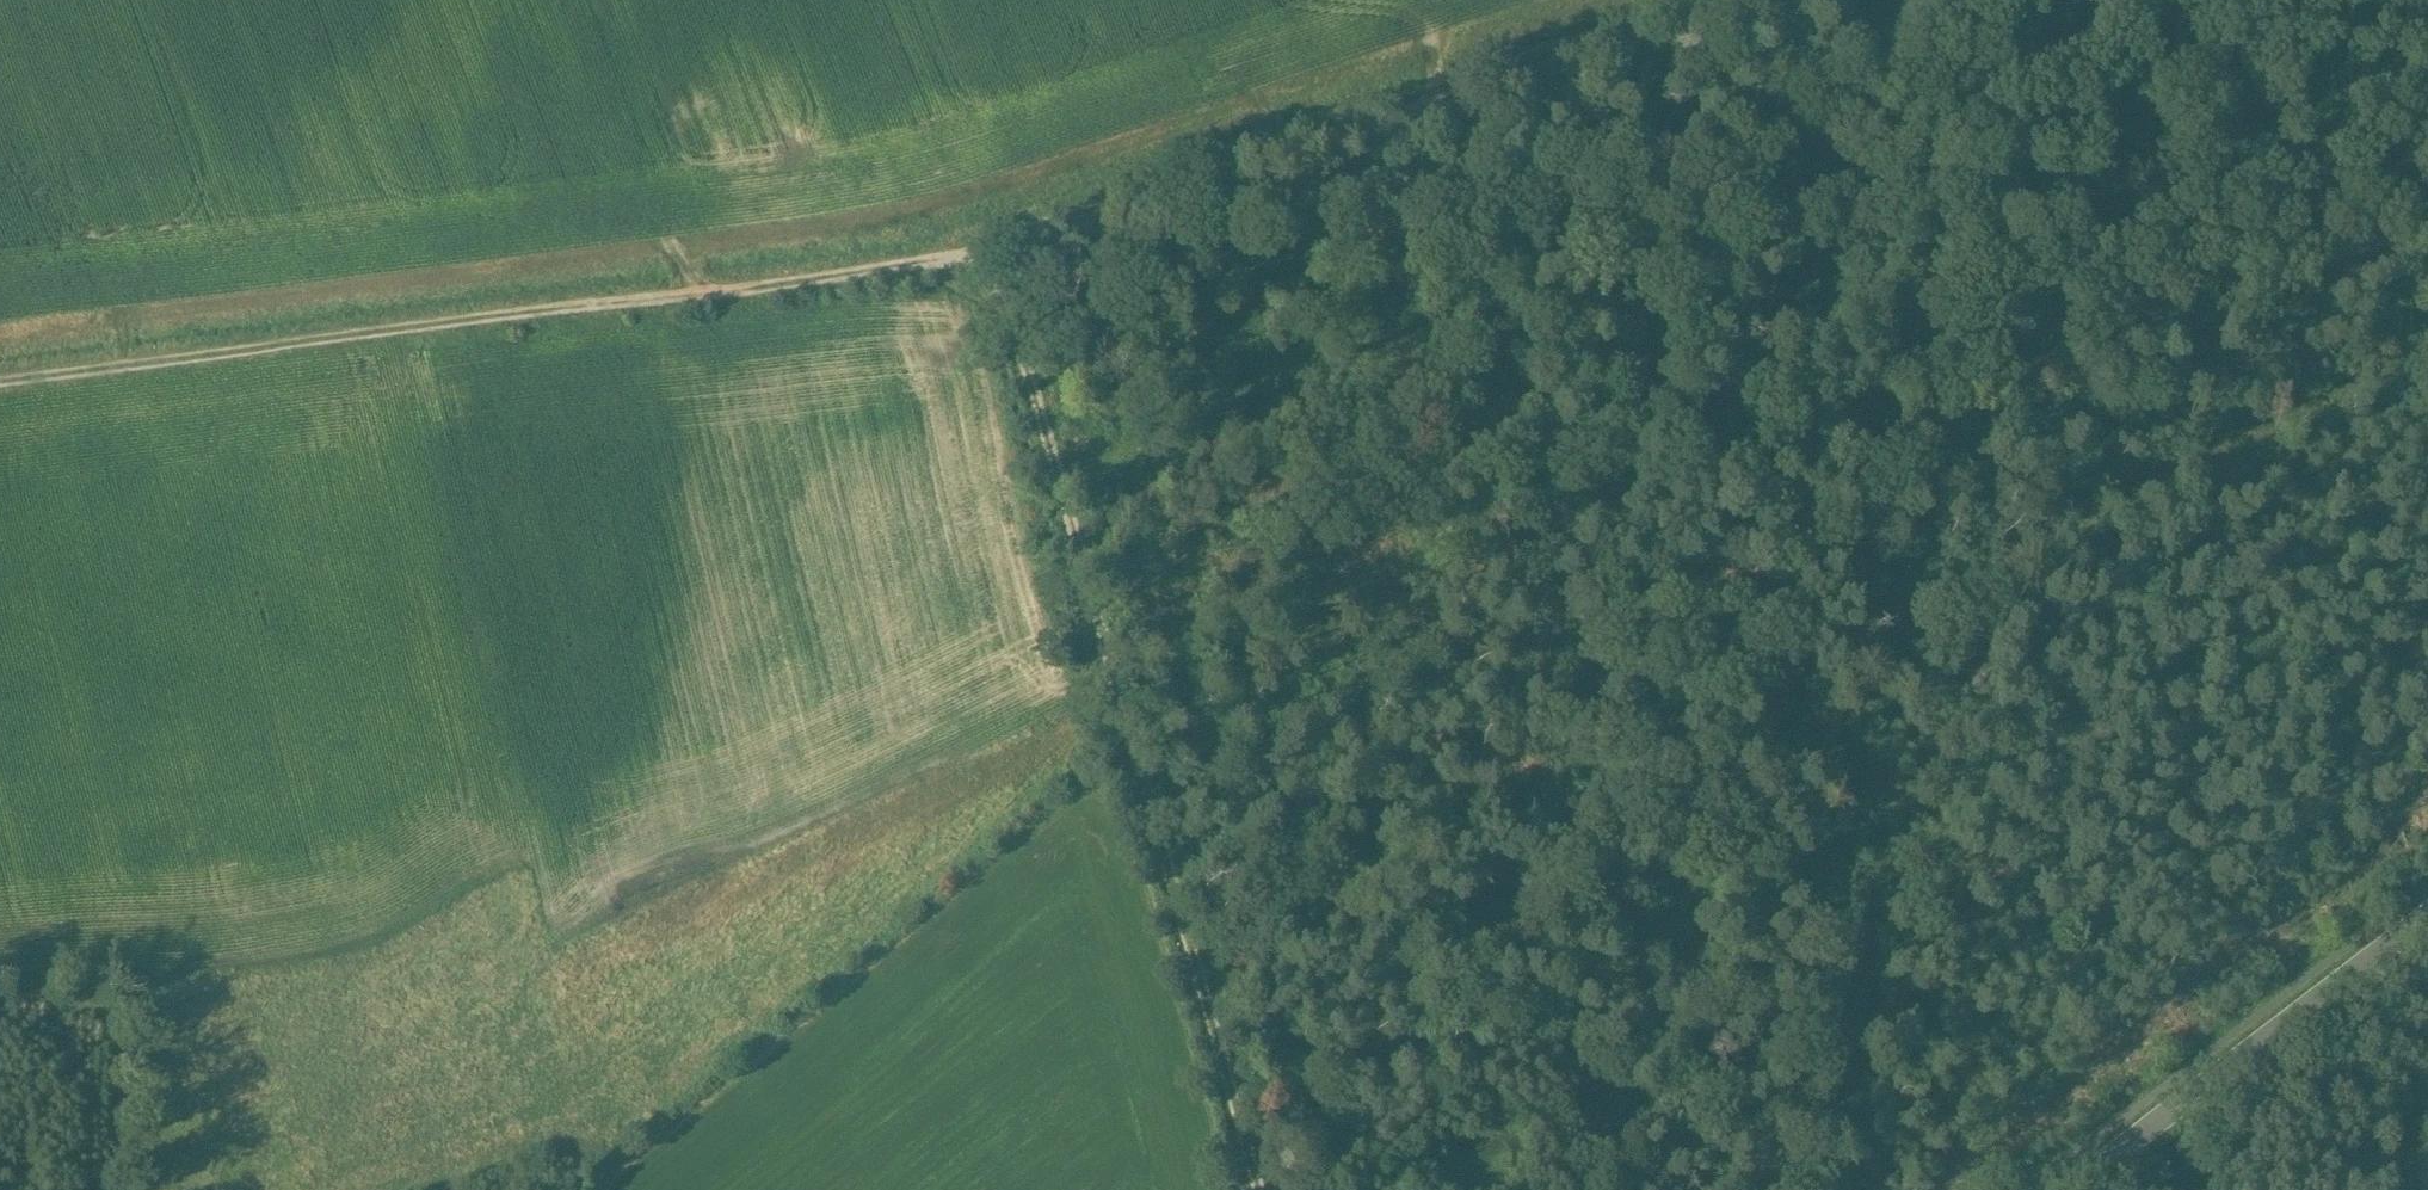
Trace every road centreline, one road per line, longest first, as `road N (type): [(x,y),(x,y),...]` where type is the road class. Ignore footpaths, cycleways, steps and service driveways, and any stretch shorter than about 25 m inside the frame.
road 1 (track): [(994,248),(917,271),(0,381)]
road 2 (track): [(994,248),(1259,1189)]
road 3 (track): [(1762,0),(994,248)]
road 4 (unclassified): [(2069,1189),(2427,917)]

